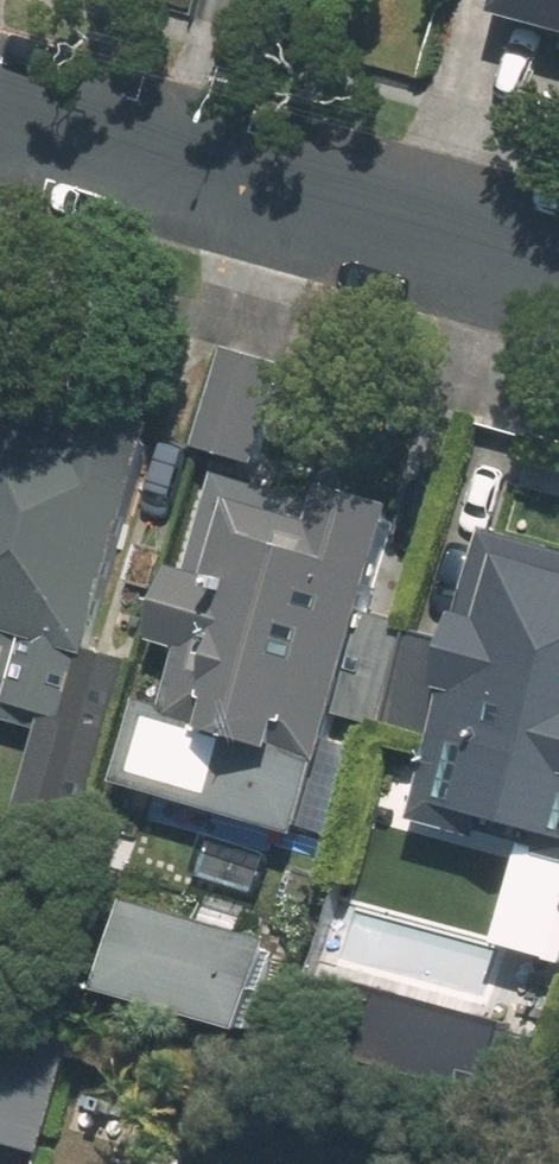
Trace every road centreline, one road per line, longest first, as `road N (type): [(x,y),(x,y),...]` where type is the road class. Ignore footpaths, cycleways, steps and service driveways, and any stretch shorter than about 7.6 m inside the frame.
road 1 (residential): [(0,110),(558,267)]

